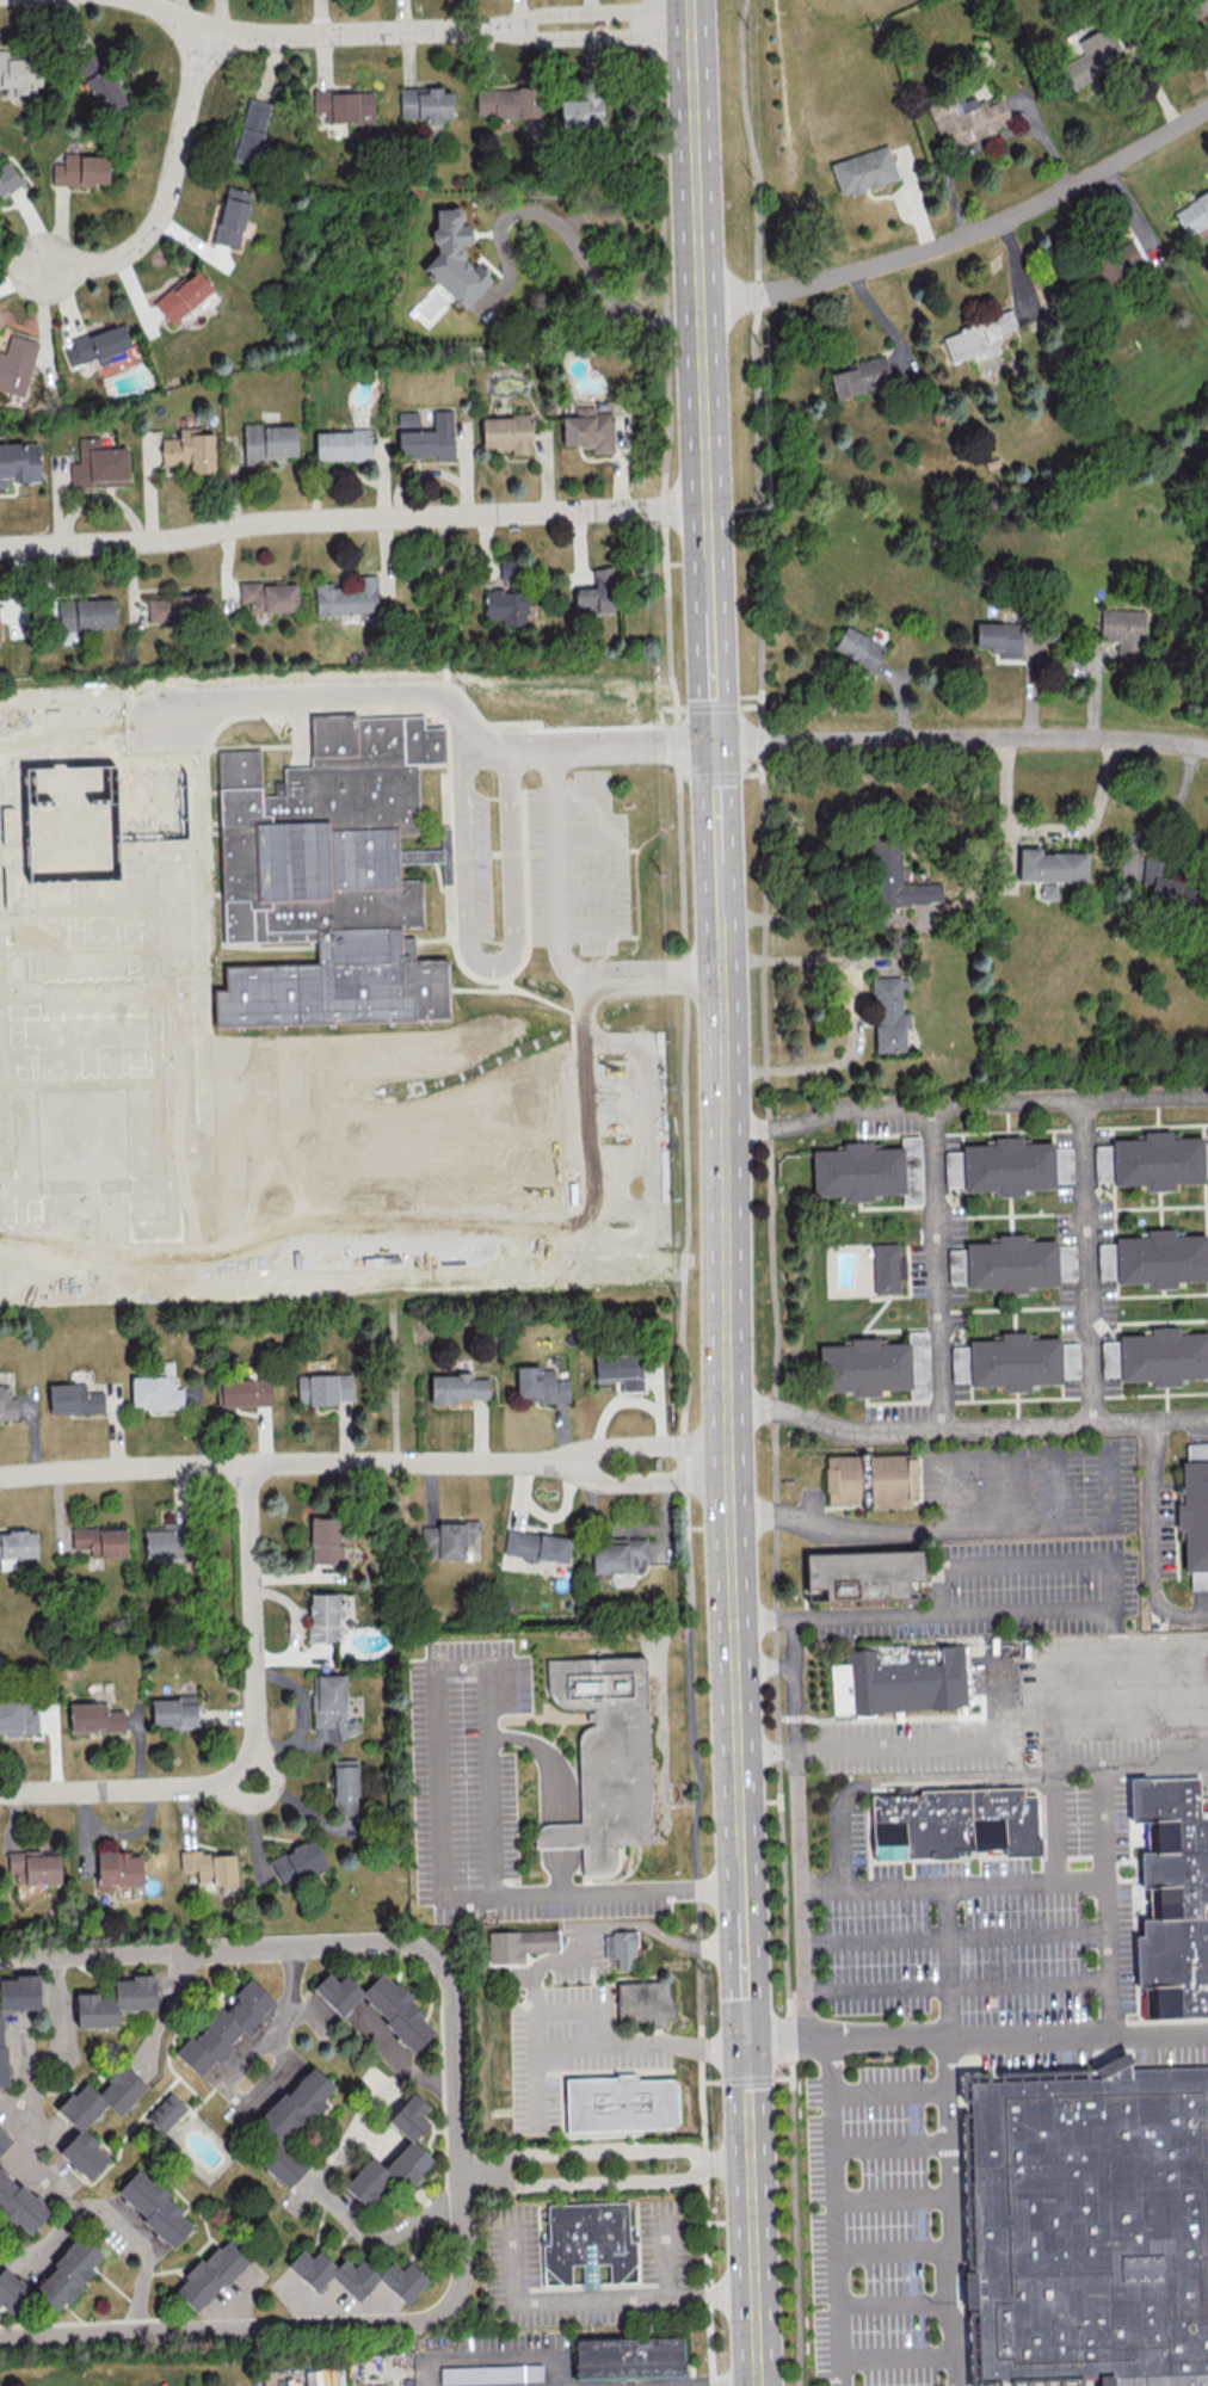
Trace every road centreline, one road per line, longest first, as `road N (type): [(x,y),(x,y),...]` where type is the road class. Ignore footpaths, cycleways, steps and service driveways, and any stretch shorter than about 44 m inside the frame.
road 1 (residential): [(0,2334),(430,2319),(454,2299),(462,2275),(448,1984),(433,1957),(407,1947),(328,1946),(0,1958)]
road 2 (residential): [(0,548),(115,544),(278,524),(707,504)]
road 3 (residential): [(0,1790),(214,1783),(238,1771),(255,1734),(249,1463)]
road 4 (residential): [(1207,104),(1107,166),(942,245),(799,289),(699,304)]
road 5 (secondary): [(719,937),(728,1484)]
road 6 (residential): [(715,742),(975,738),(1207,750)]
road 7 (secondary): [(728,1484),(742,1891)]
road 8 (residential): [(457,29),(314,37),(208,32),(131,0)]
road 9 (residential): [(208,32),(162,199),(138,242),(98,259),(45,266)]
road 10 (residential): [(249,1463),(555,1462)]
road 11 (secondary): [(690,5),(699,304)]
road 12 (residential): [(752,2165),(694,2150),(488,2158),(458,2171)]
road 13 (residential): [(458,2171),(487,2184),(698,2178),(752,2165)]
road 14 (residential): [(249,1463),(0,1476)]
road 15 (residential): [(690,5),(514,14),(457,29)]
road 16 (residential): [(457,29),(690,36)]
road 17 (secondary): [(752,2165),(759,2385)]
road 18 (secondary): [(699,304),(707,504)]
road 19 (residential): [(555,1462),(590,1481),(728,1484)]
road 20 (residential): [(728,1443),(585,1445),(555,1462)]
road 21 (secondary): [(742,1891),(748,2041)]
road 22 (secondary): [(710,615),(715,742)]
road 23 (secondary): [(748,2041),(752,2165)]
road 24 (secondary): [(715,742),(717,864)]

